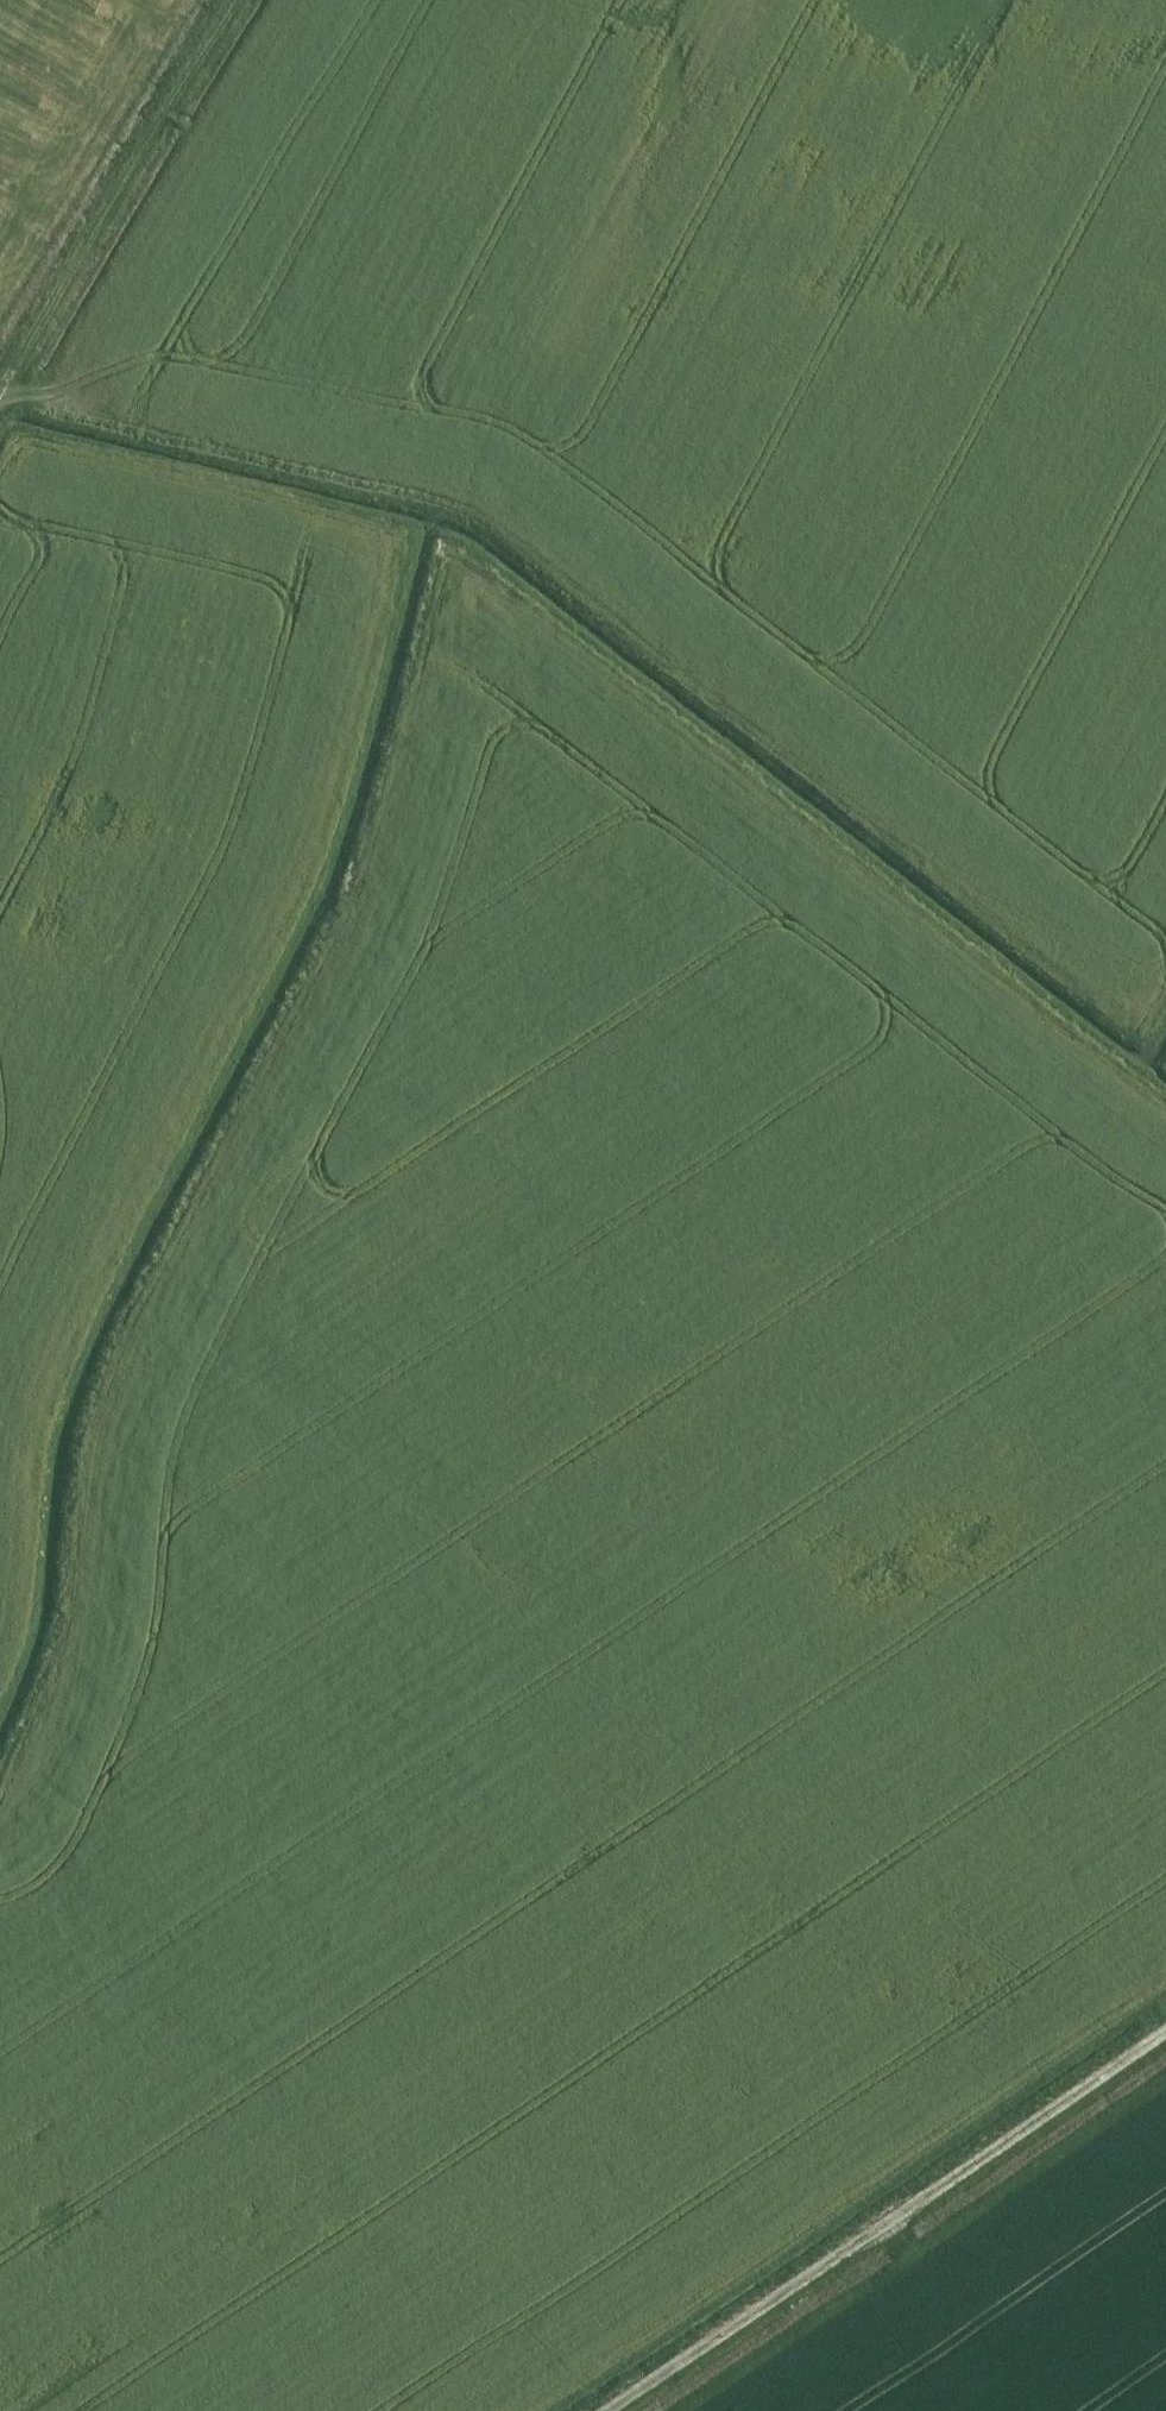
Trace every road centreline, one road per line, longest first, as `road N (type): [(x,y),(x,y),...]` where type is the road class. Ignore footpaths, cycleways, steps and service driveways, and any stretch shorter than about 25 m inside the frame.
road 1 (unclassified): [(1165,2005),(556,2410)]
road 2 (track): [(232,0),(0,388)]

